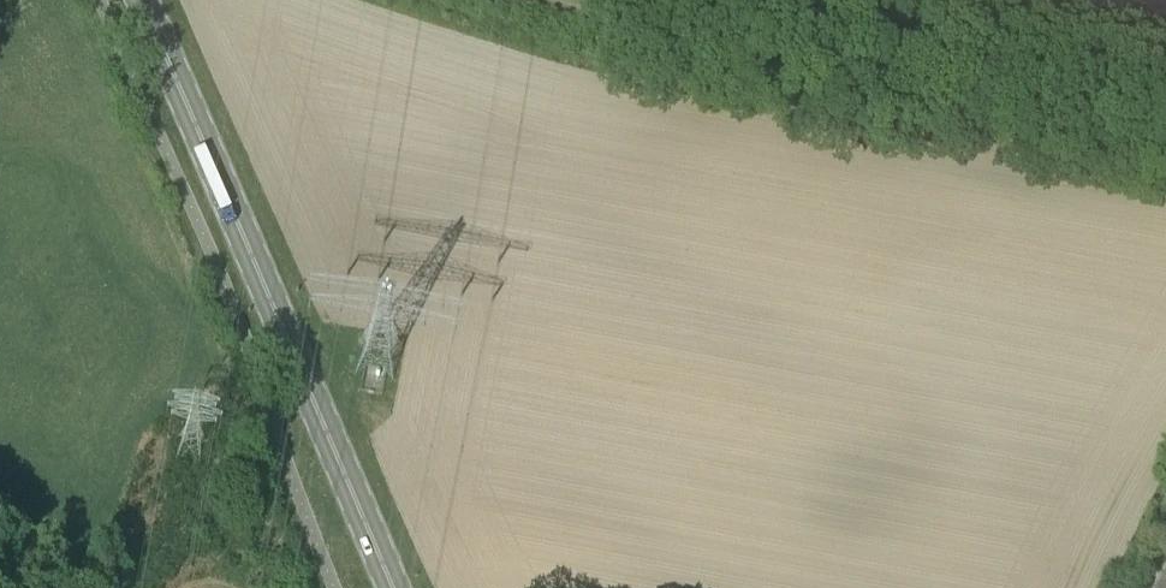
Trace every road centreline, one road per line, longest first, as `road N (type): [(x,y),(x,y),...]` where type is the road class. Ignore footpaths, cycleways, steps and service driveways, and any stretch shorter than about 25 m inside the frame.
road 1 (primary): [(394,587),(141,0)]
road 2 (track): [(563,0),(692,38),(1165,123)]

